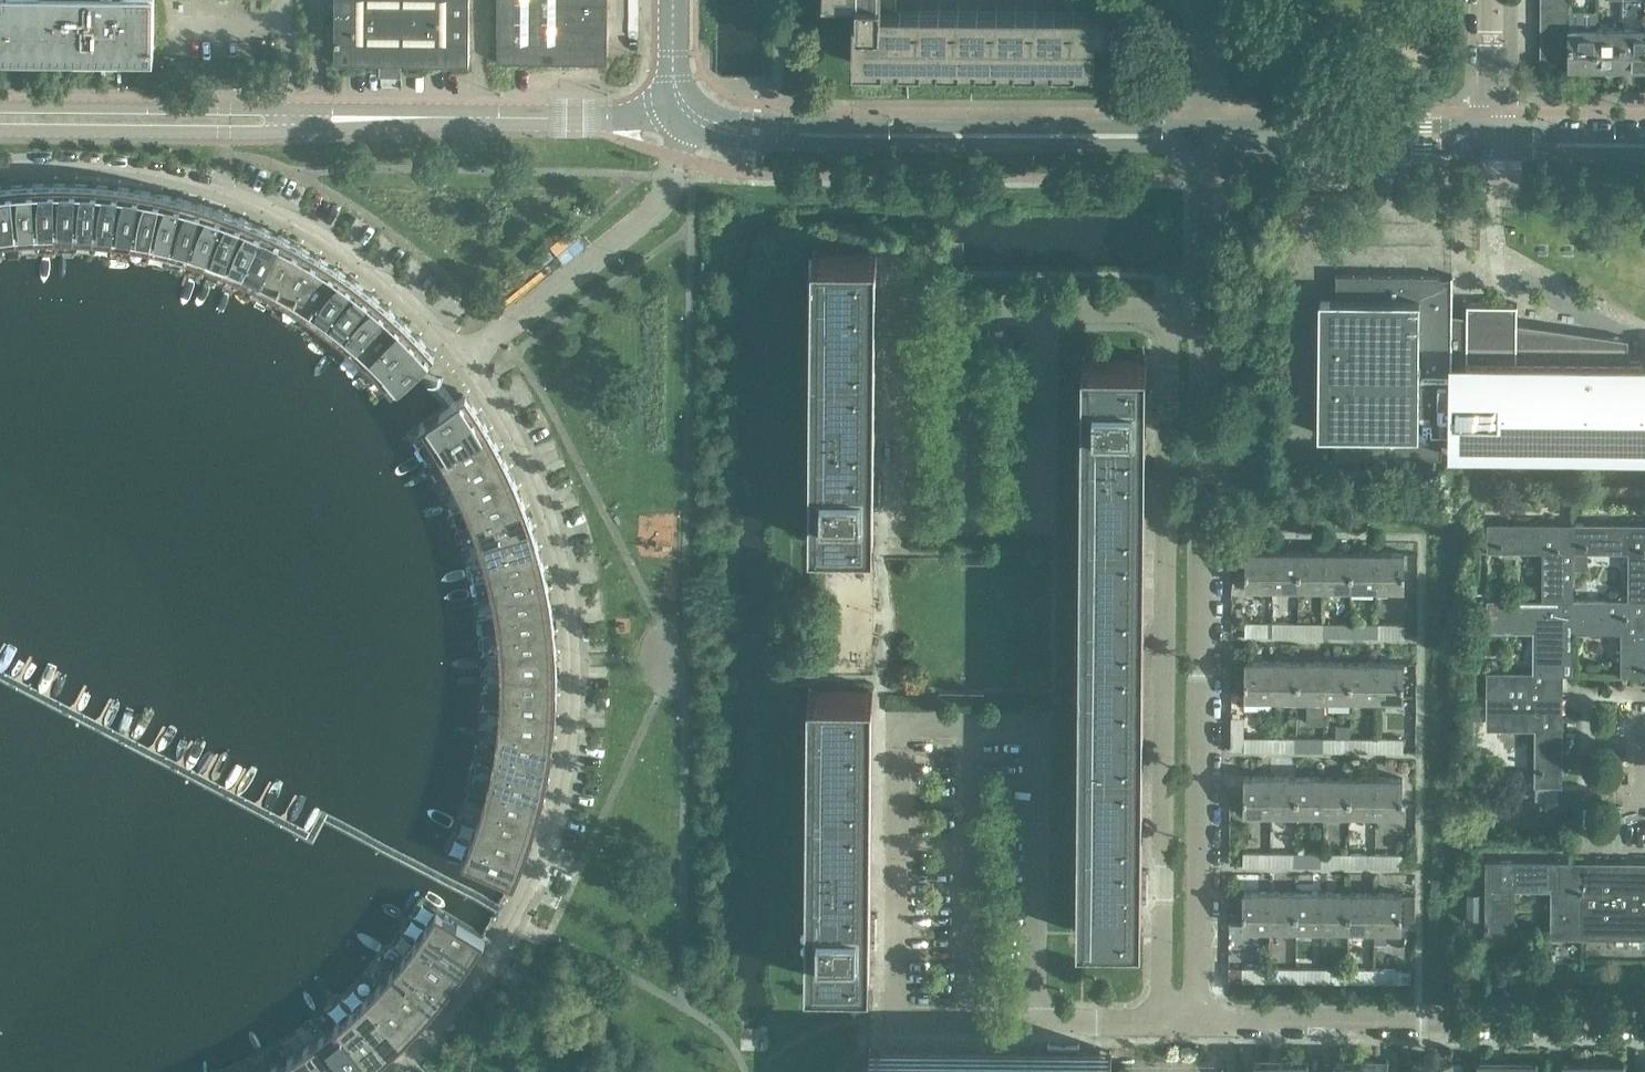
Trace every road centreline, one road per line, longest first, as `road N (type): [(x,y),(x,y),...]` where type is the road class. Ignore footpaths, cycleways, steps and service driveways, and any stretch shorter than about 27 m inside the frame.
road 1 (residential): [(1644,1031),(1201,1023),(1205,142)]
road 2 (residential): [(385,1071),(432,1026),(515,918),(559,788),(571,660),(542,502),(463,361)]
road 3 (unclassified): [(573,117),(550,110),(0,106)]
road 4 (unclassified): [(0,131),(223,132),(573,117)]
road 5 (secondary): [(687,114),(701,125),(745,133),(1205,142)]
road 6 (residential): [(463,361),(395,295),(232,201),(59,168),(0,177)]
road 7 (unclassified): [(463,361),(654,210),(683,145),(687,114)]
road 8 (secondary): [(1205,142),(1497,146)]
road 9 (secondary): [(1497,146),(1644,146)]
road 10 (residential): [(1497,146),(1494,0)]
road 11 (residential): [(1205,142),(1203,0)]

